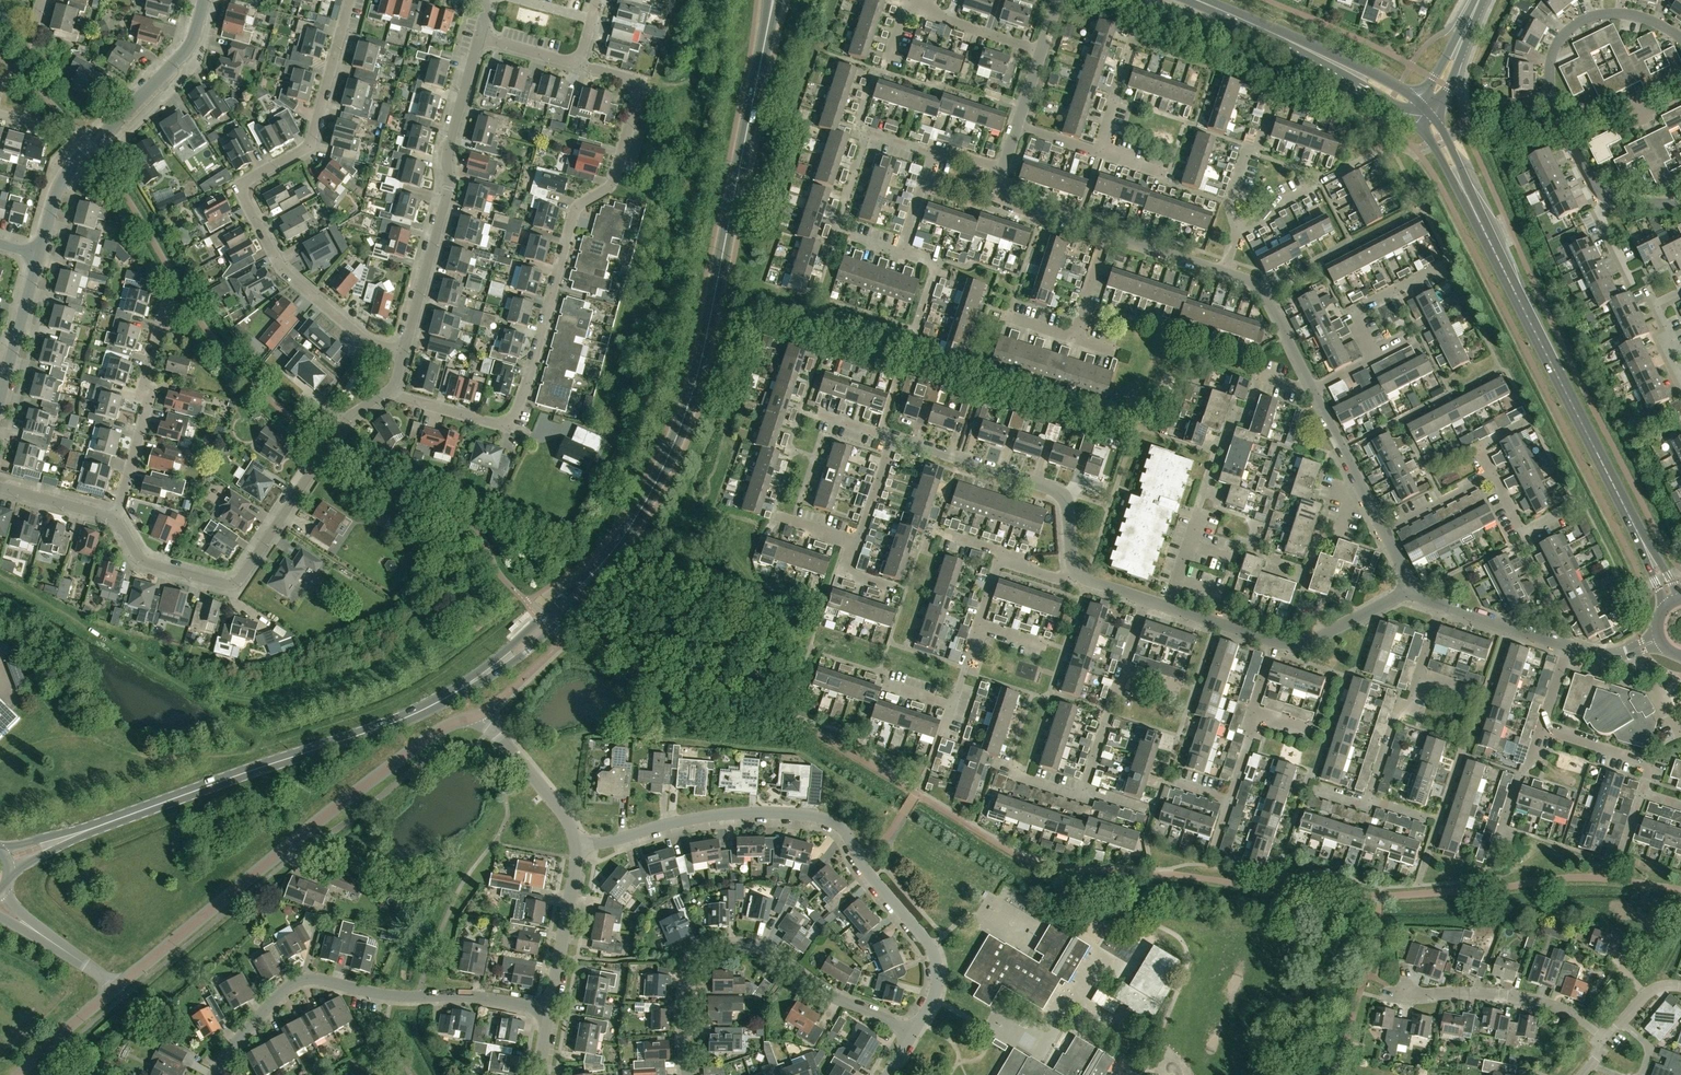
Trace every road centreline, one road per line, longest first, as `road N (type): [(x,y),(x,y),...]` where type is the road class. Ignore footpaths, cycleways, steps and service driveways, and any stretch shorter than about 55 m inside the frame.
road 1 (secondary): [(6,859),(413,713),(522,646),(567,598),(642,508),(685,417),(772,0)]
road 2 (residential): [(115,989),(364,786),(471,714),(562,811),(576,847)]
road 3 (residential): [(388,393),(484,421),(509,421),(574,211),(613,183),(637,103),(637,85),(578,64)]
road 4 (tertiary): [(1673,601),(1421,113)]
road 5 (residential): [(576,847),(716,815),(830,820),(934,952),(935,990),(913,1035)]
road 6 (residential): [(404,349),(360,340),(285,270),(242,191),(245,181),(308,148),(350,0)]
road 7 (unclassified): [(116,521),(143,559),(222,584),(238,576),(338,428),(388,393)]
road 8 (residential): [(222,1062),(280,993),(304,979),(551,1009)]
road 9 (residential): [(688,1074),(688,978),(696,955),(712,948),(769,953),(832,997),(913,1035)]
road 10 (unclassified): [(404,349),(449,188),(447,163),(479,40)]
road 11 (unclassified): [(39,255),(66,175),(187,50),(204,0)]
road 12 (tertiary): [(1421,113),(1360,75),(1186,0)]
road 13 (residential): [(1077,571),(1067,504),(1057,491),(893,438)]
road 14 (unclassified): [(116,521),(163,315),(177,310)]
road 15 (residential): [(1680,40),(1639,18),(1580,21),(1551,63),(1563,129)]
road 16 (residential): [(1605,1037),(1550,1005),(1512,996),(1394,992)]
road 17 (residential): [(551,1009),(576,847)]
road 18 (residential): [(1384,531),(1312,390)]
road 19 (residential): [(1375,357),(1351,312),(1443,264)]
road 20 (residential): [(1312,390),(1258,288),(1223,273)]
road 21 (residential): [(952,707),(999,561)]
road 22 (unclassified): [(0,400),(39,255)]
road 23 (residential): [(1275,642),(1311,641),(1412,589)]
road 24 (residential): [(1487,866),(1542,727)]
road 25 (residential): [(1213,854),(1252,733),(1252,712)]
road 26 (unclassified): [(115,989),(0,906)]
road 27 (residential): [(1643,793),(1646,761),(1542,727)]
road 28 (residential): [(909,5),(1041,51)]
road 29 (residential): [(1422,675),(1413,702),(1402,704),(1372,799)]
road 30 (residential): [(1106,233),(1007,202),(999,187),(1003,169)]
road 31 (residential): [(1239,227),(1231,197),(1274,98)]
road 32 (residential): [(1084,789),(1124,667)]
road 33 (residential): [(1566,645),(1444,605)]
road 34 (tertiary): [(1421,113),(1480,0)]
road 35 (unclassified): [(21,1074),(115,989)]
road 36 (residential): [(1223,273),(1106,233)]
road 37 (residential): [(1384,531),(1494,475)]
road 38 (residential): [(912,342),(938,264),(901,252)]
road 39 (unclassified): [(116,521),(0,487)]

